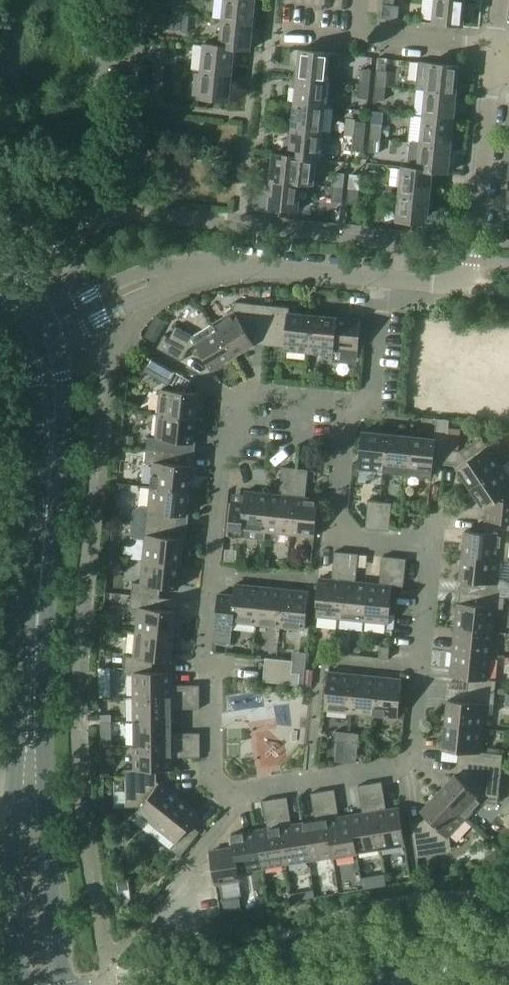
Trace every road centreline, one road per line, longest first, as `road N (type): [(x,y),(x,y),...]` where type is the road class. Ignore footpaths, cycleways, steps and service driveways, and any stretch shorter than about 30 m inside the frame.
road 1 (tertiary): [(46,984),(31,805),(50,378),(36,332)]
road 2 (residential): [(246,791),(400,765),(413,753),(432,553),(424,544),(342,535),(337,527),(349,401)]
road 3 (residential): [(246,791),(212,773),(213,683),(201,653),(228,426),(239,403)]
road 4 (unclassified): [(36,332),(187,270),(385,280)]
road 5 (unclassified): [(385,280),(456,286),(469,279),(497,59)]
road 6 (residential): [(497,48),(272,27)]
road 7 (tertiary): [(508,965),(310,984)]
road 8 (residential): [(349,401),(371,394),(376,383),(385,280)]
road 9 (residential): [(163,896),(246,791)]

